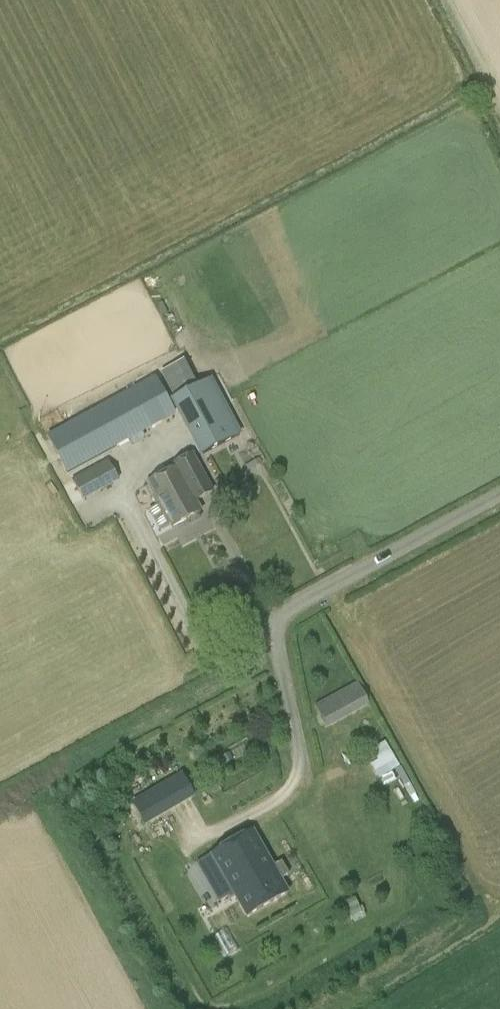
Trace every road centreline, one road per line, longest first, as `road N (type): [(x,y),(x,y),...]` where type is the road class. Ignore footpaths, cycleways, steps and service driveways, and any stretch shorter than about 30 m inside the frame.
road 1 (unclassified): [(499,494),(281,612),(274,630),(283,674)]
road 2 (track): [(36,784),(278,651)]

